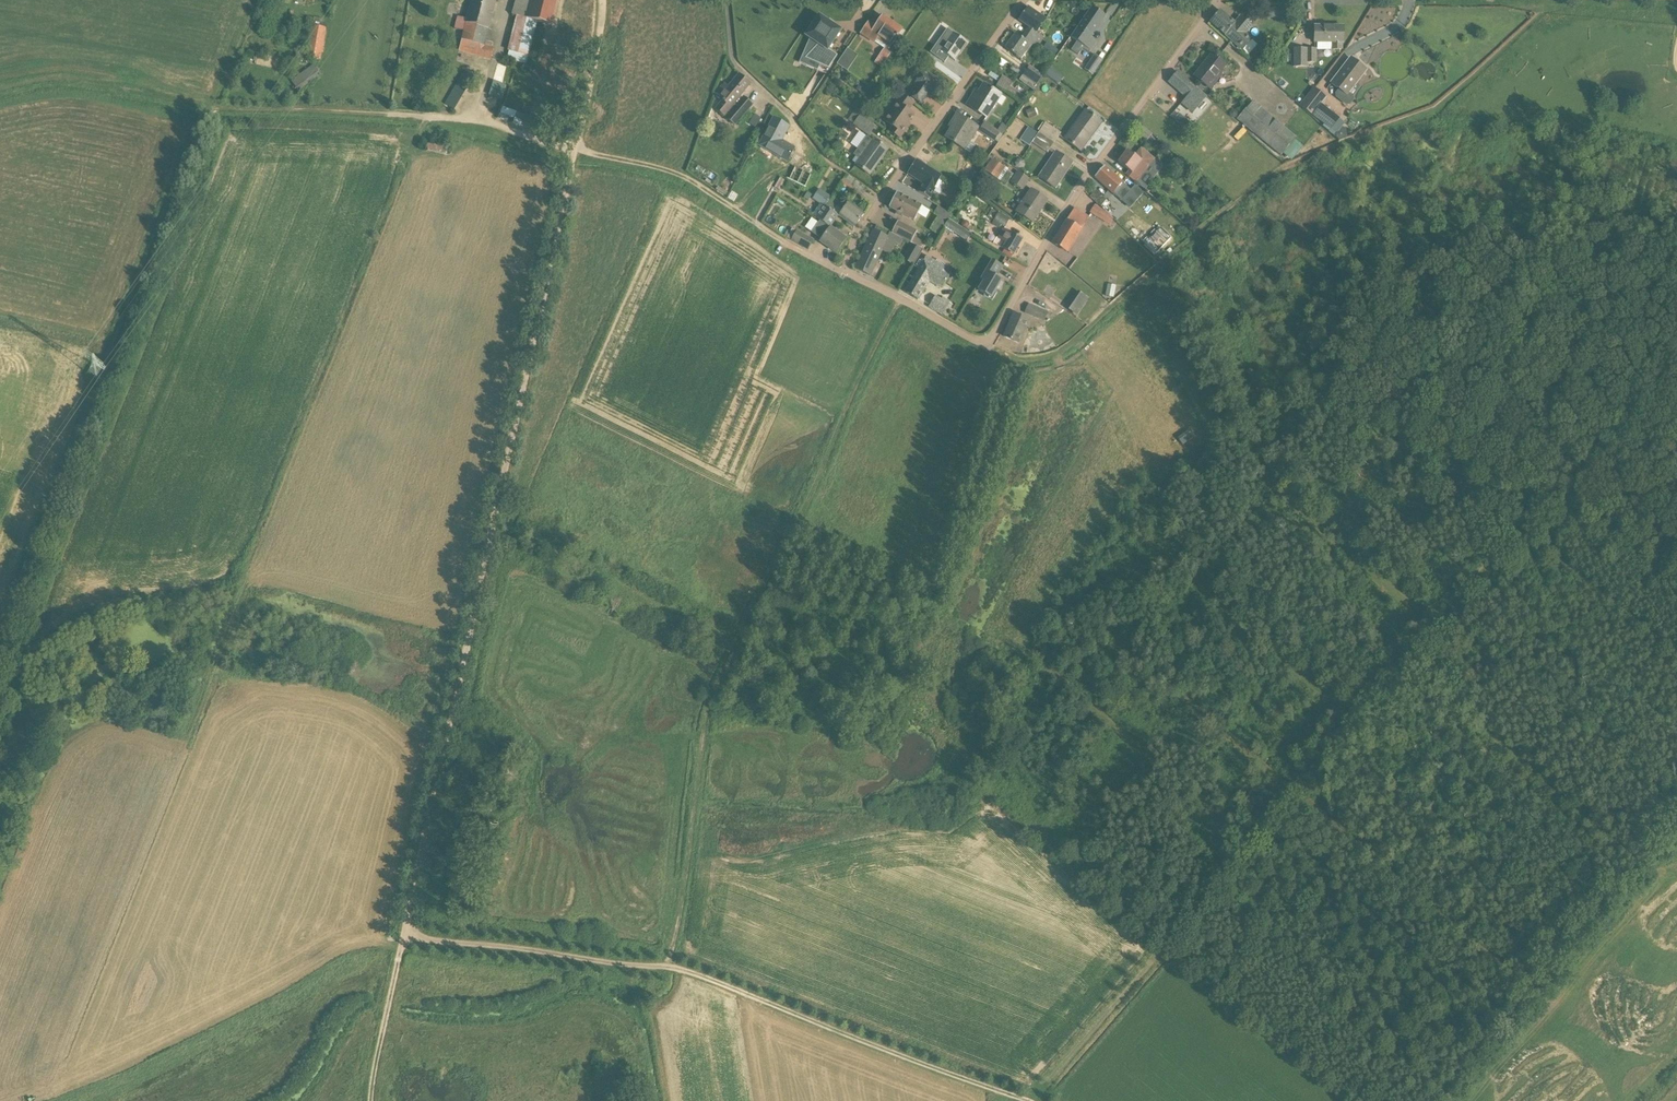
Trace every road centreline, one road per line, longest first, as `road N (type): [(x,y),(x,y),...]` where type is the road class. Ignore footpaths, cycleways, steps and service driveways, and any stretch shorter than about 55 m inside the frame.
road 1 (track): [(604,0),(403,936)]
road 2 (track): [(668,965),(706,707),(901,298)]
road 3 (track): [(211,107),(493,124),(672,172),(848,273)]
road 4 (track): [(403,936),(677,968),(1027,1100)]
road 5 (track): [(0,643),(211,107)]
road 6 (residential): [(848,273),(975,340),(992,338),(1079,191),(1219,0)]
road 7 (residential): [(848,273),(862,229),(1021,0)]
road 8 (track): [(0,88),(71,79),(211,107)]
road 9 (track): [(403,936),(371,1100)]
road 10 (residential): [(727,0),(734,60),(796,124)]

